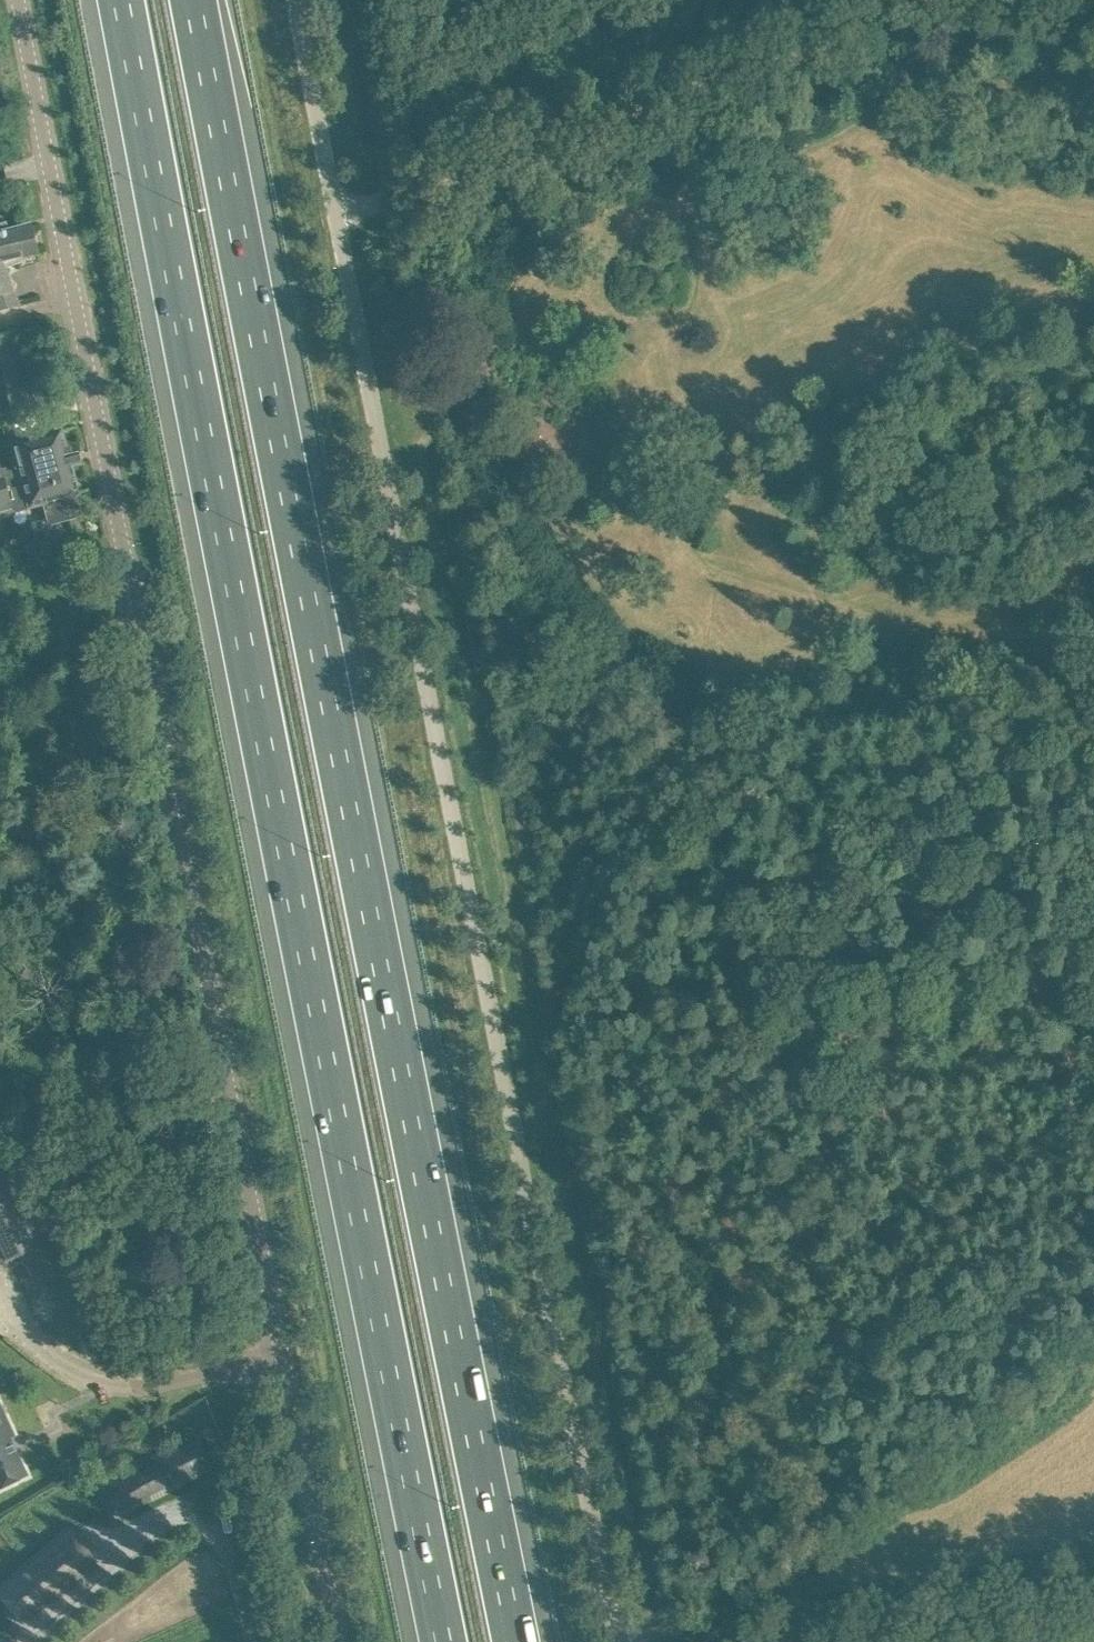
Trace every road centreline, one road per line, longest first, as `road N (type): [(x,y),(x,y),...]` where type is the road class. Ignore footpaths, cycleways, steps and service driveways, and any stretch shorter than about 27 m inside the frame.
road 1 (unclassified): [(623,1641),(295,0)]
road 2 (motorway): [(516,1641),(194,0)]
road 3 (tertiary): [(341,1641),(19,0)]
road 4 (motorway): [(123,0),(443,1641)]
road 5 (track): [(899,0),(864,9),(770,65),(420,191),(335,209)]

